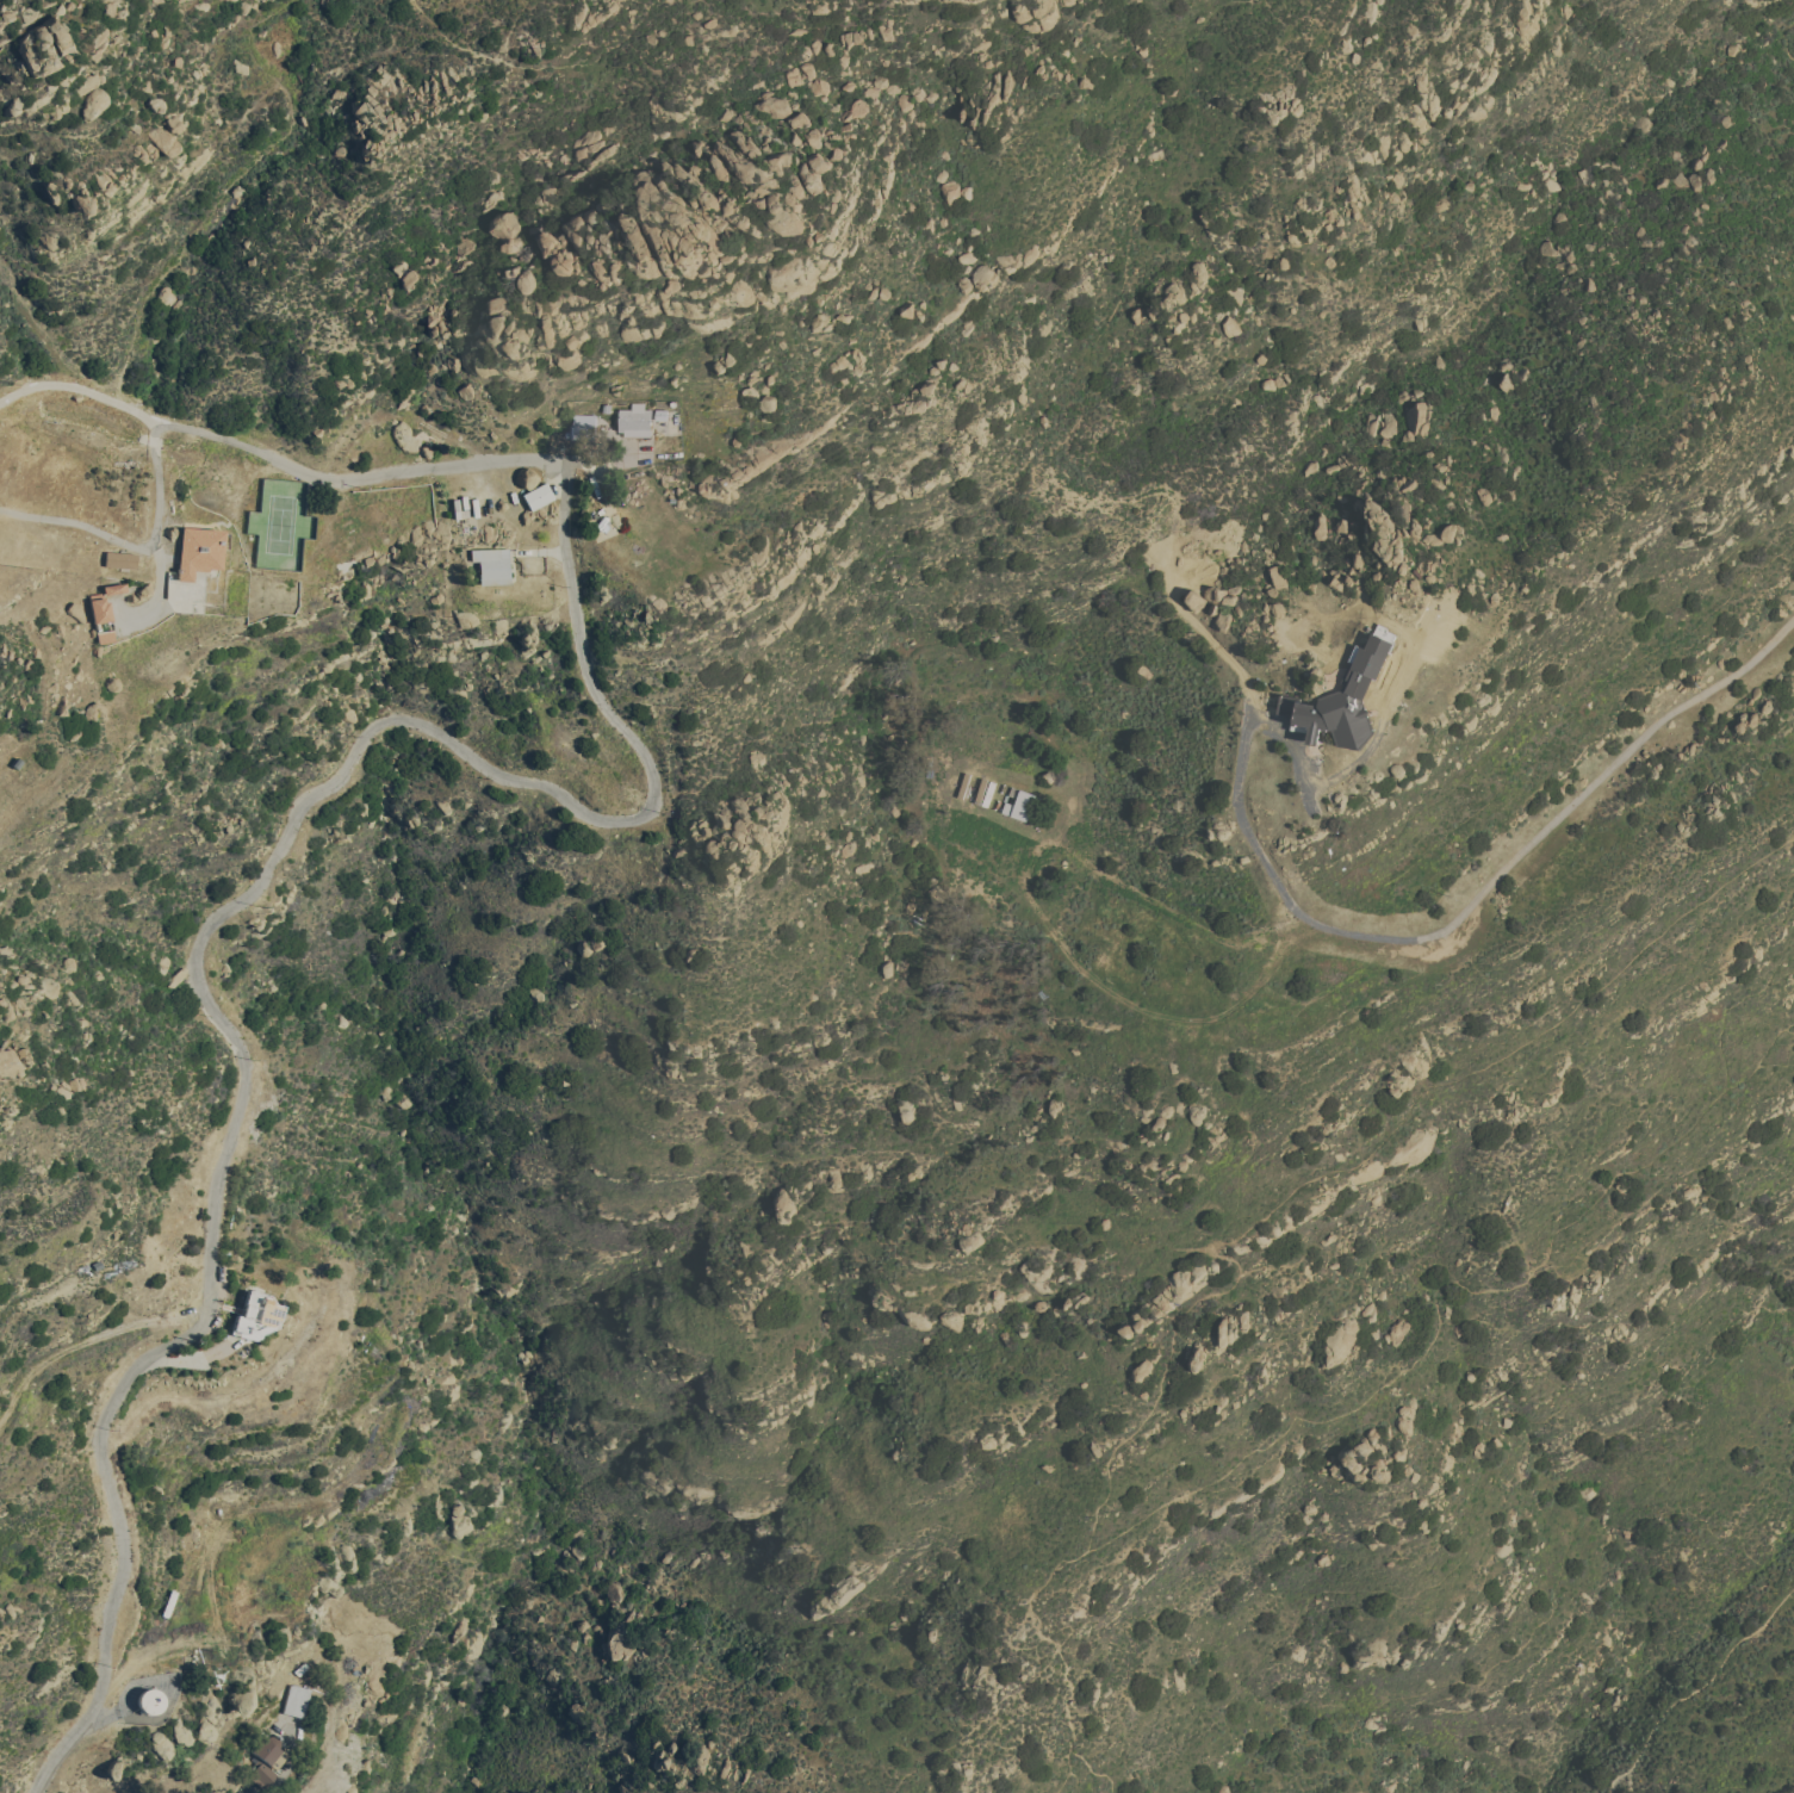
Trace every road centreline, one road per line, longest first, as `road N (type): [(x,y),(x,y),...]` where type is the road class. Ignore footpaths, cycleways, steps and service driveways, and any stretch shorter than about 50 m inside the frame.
road 1 (track): [(206,1313),(110,1327),(48,1357),(27,1372),(0,1425)]

